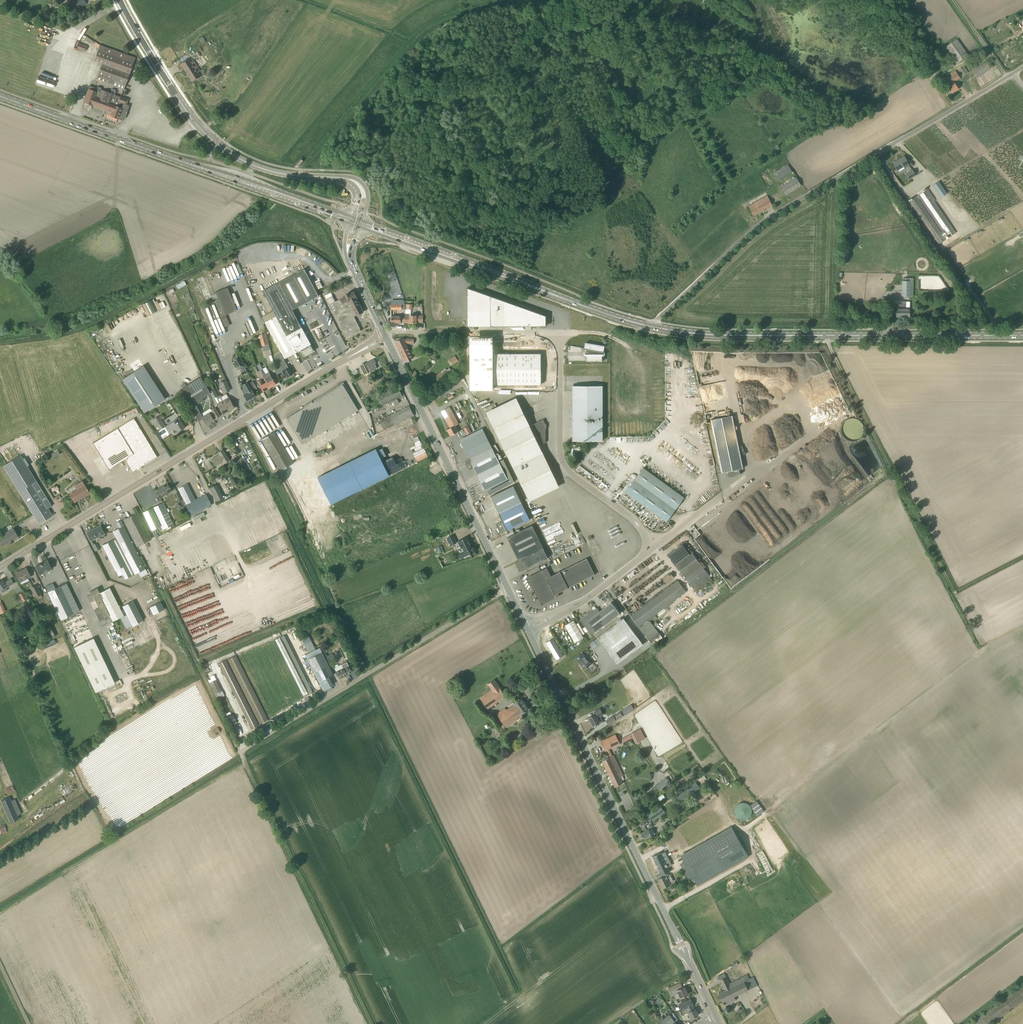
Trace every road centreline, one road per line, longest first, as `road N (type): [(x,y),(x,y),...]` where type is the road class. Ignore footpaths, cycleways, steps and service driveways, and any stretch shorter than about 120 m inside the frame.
road 1 (track): [(639,860),(664,848),(693,891),(753,857),(741,836),(982,650),(826,335)]
road 2 (unclassified): [(1014,73),(763,222),(650,326)]
road 3 (secondary): [(0,567),(364,349)]
road 4 (primary): [(1022,335),(718,335),(650,326)]
road 5 (primary): [(351,219),(0,96)]
road 6 (tertiary): [(676,935),(529,632)]
road 7 (unclassified): [(240,752),(508,589)]
road 8 (secondary): [(344,178),(292,176),(231,154),(195,122),(120,0)]
road 9 (primary): [(650,326),(362,223)]
road 10 (track): [(240,752),(372,1023)]
road 11 (tertiary): [(508,589),(388,341)]
road 12 (unclassified): [(655,547),(633,519),(563,461),(560,333)]

